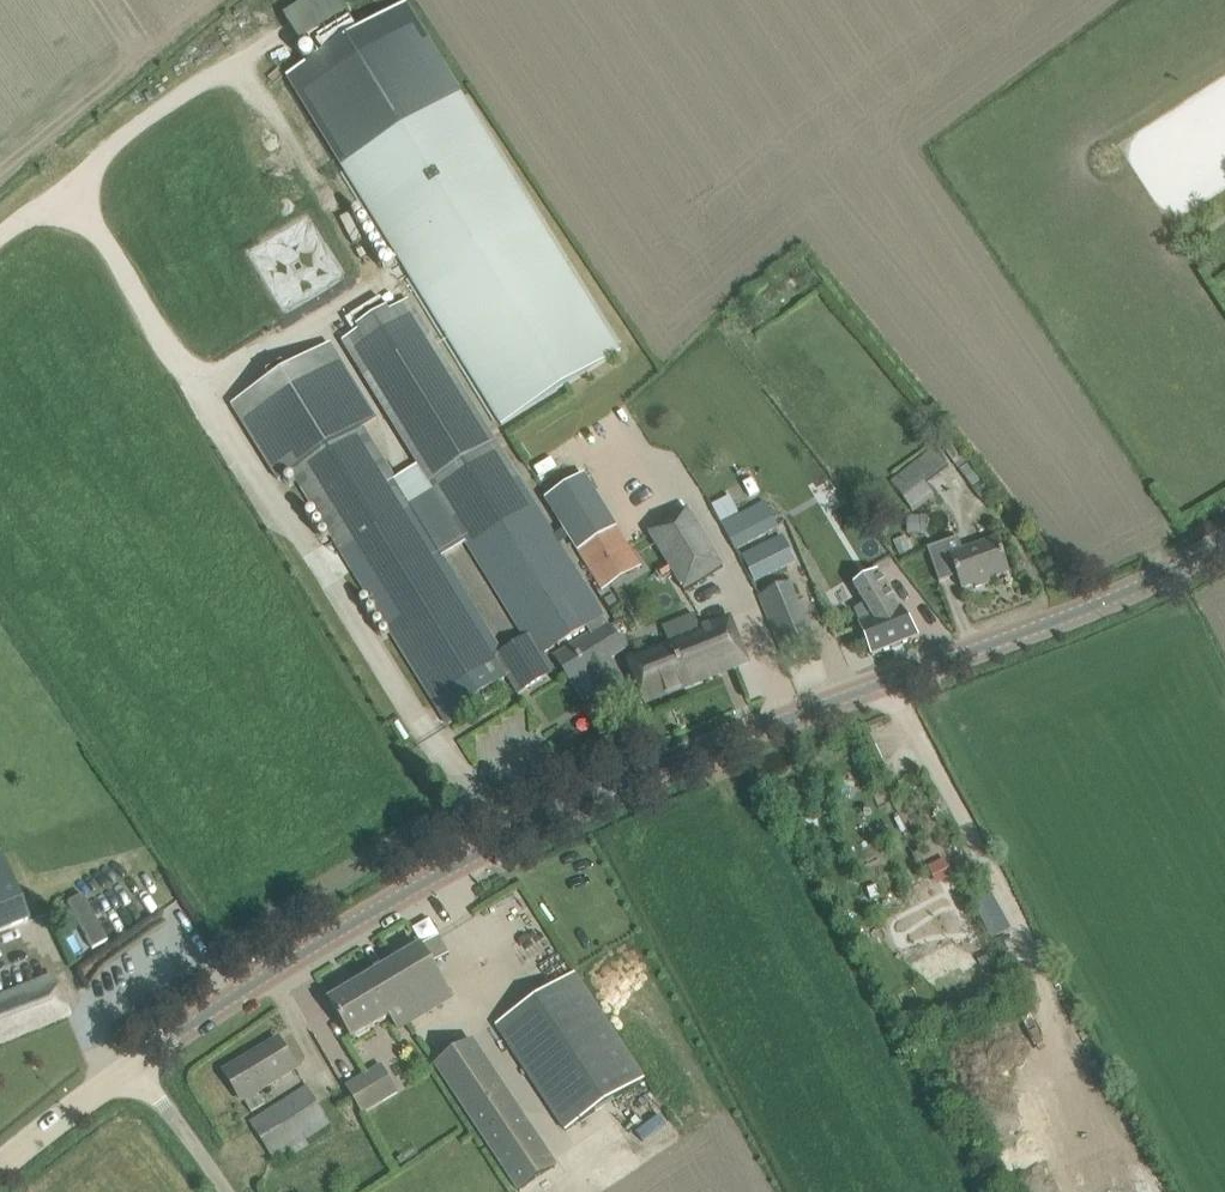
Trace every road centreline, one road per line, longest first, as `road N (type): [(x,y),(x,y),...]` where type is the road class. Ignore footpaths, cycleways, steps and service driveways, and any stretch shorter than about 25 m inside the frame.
road 1 (tertiary): [(132,1064),(352,922),(561,812),(706,750),(1095,606),(1224,540)]
road 2 (tertiary): [(0,1167),(132,1064)]
road 3 (unclassified): [(225,1191),(132,1064)]

